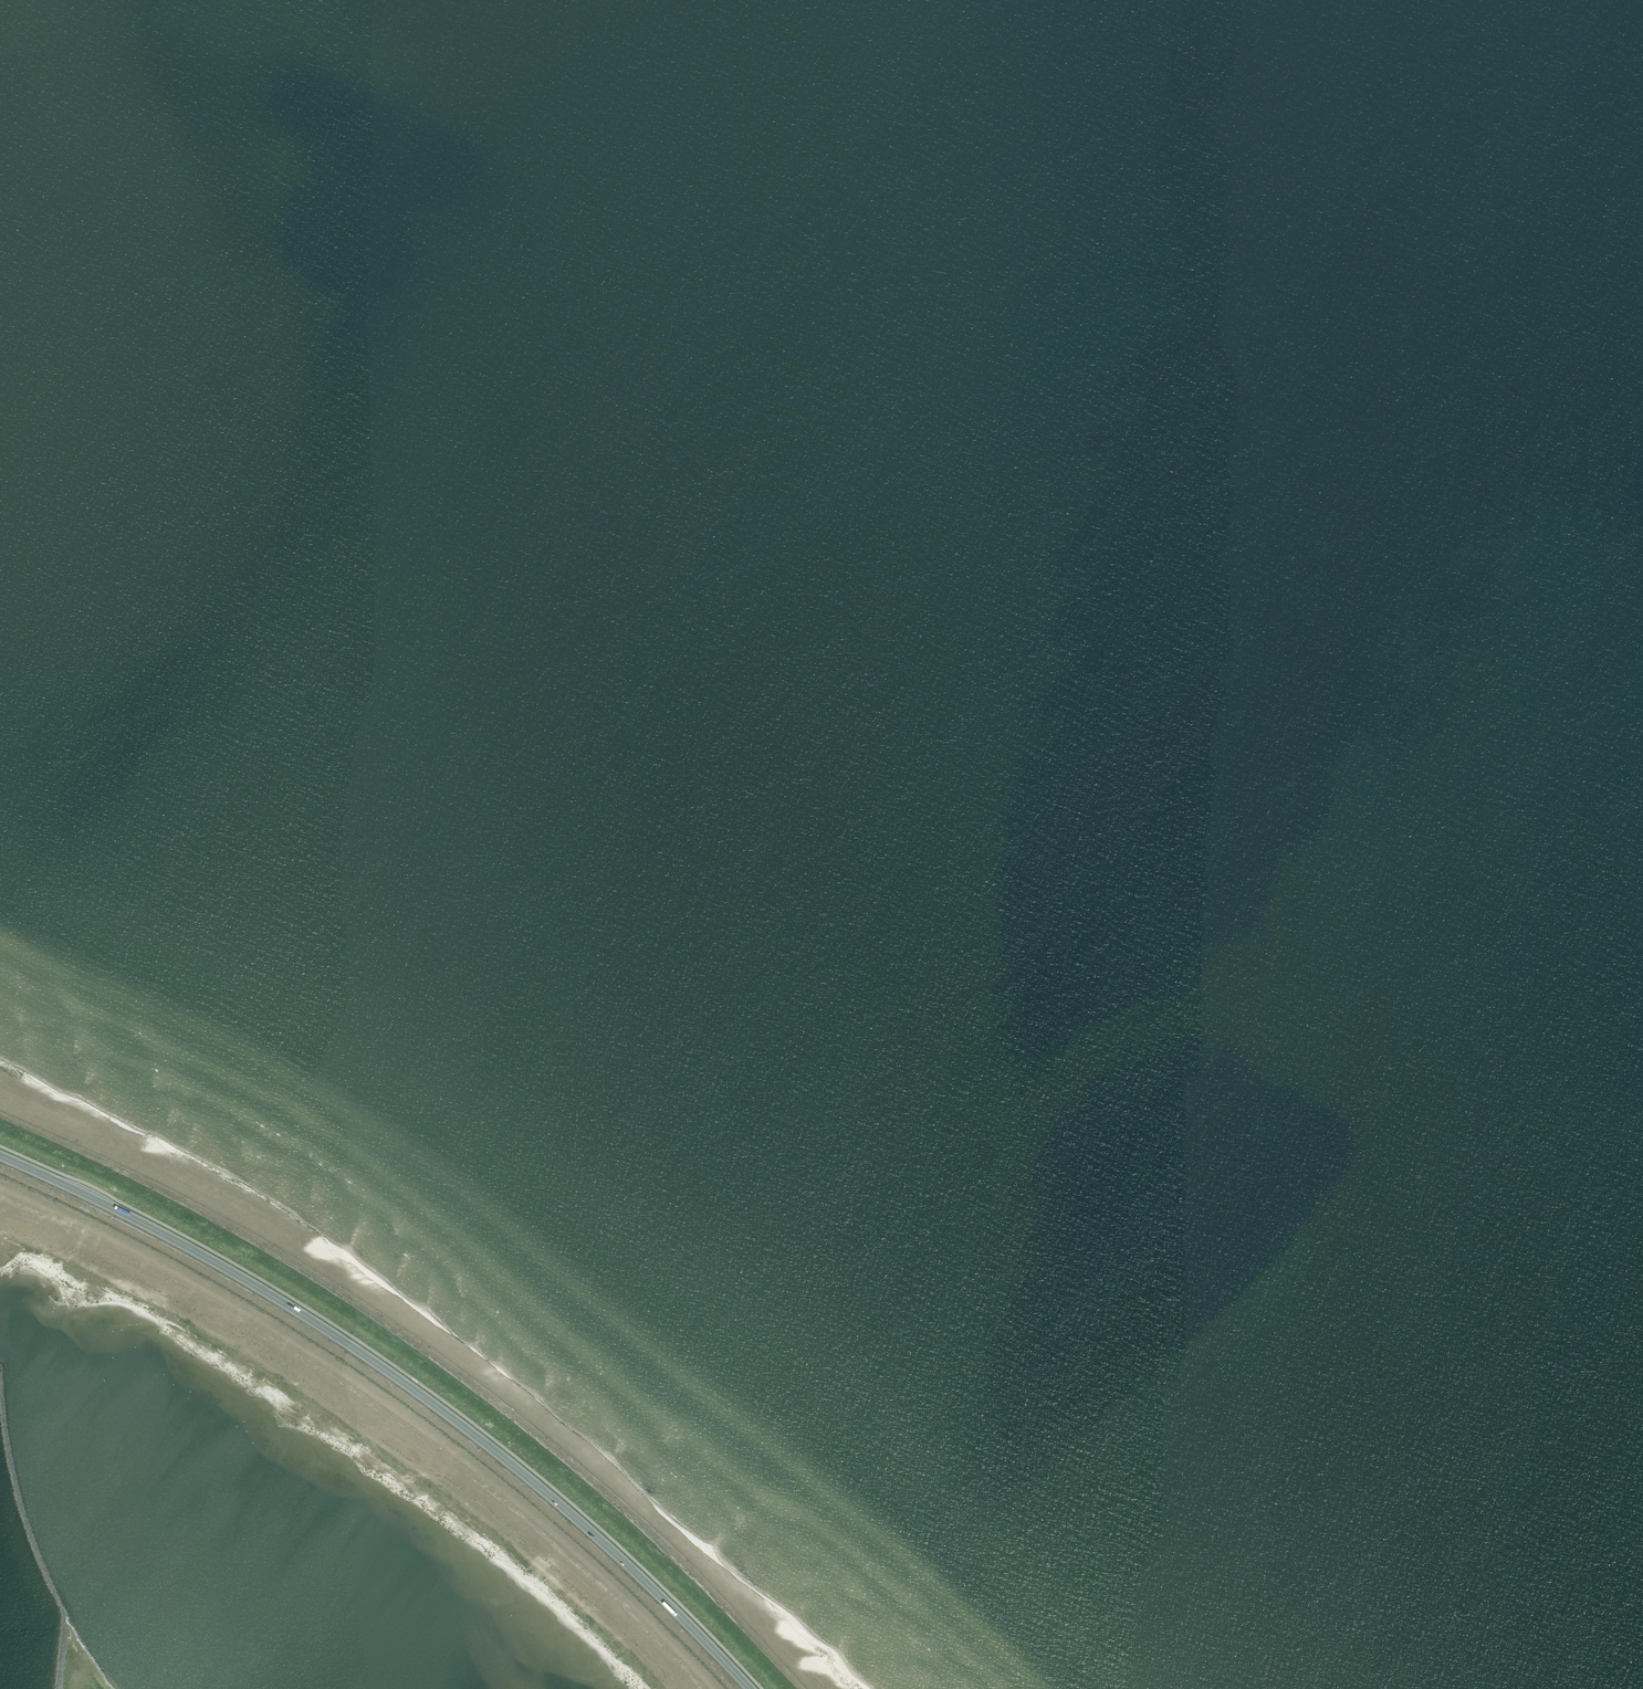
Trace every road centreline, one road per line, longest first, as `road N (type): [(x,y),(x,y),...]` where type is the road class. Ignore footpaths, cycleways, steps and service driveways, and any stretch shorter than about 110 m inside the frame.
road 1 (trunk): [(749,1688),(611,1550),(437,1407),(249,1282),(0,1156)]

